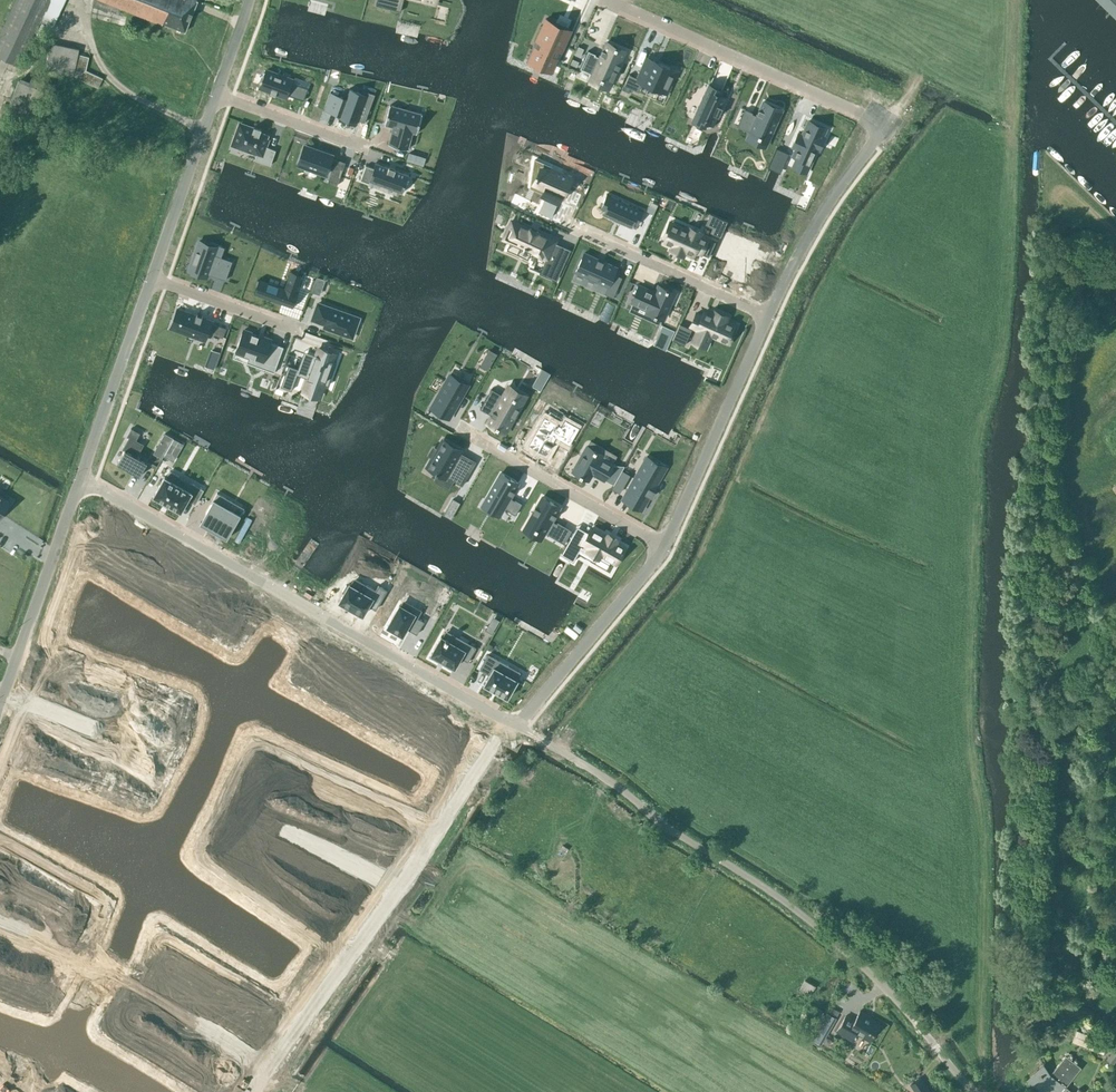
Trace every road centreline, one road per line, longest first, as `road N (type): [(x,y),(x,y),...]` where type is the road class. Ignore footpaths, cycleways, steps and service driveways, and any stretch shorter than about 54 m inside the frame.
road 1 (unclassified): [(966,1083),(889,992),(804,916),(680,837),(605,777),(517,726)]
road 2 (residential): [(769,316),(836,192),(888,125),(609,0)]
road 3 (unclassified): [(517,726),(80,477)]
road 4 (residential): [(665,548),(769,316)]
road 5 (residential): [(457,429),(665,548)]
road 6 (residential): [(517,726),(665,548)]
road 7 (unclassified): [(4,695),(80,477)]
road 8 (residential): [(396,888),(268,1071)]
road 9 (residential): [(769,316),(572,228)]
road 10 (residential): [(80,477),(151,278)]
road 11 (residential): [(517,726),(396,888)]
road 12 (residential): [(151,278),(215,94)]
road 13 (residential): [(215,94),(370,150)]
road 14 (residential): [(151,278),(300,334)]
road 15 (residential): [(396,888),(285,835)]

